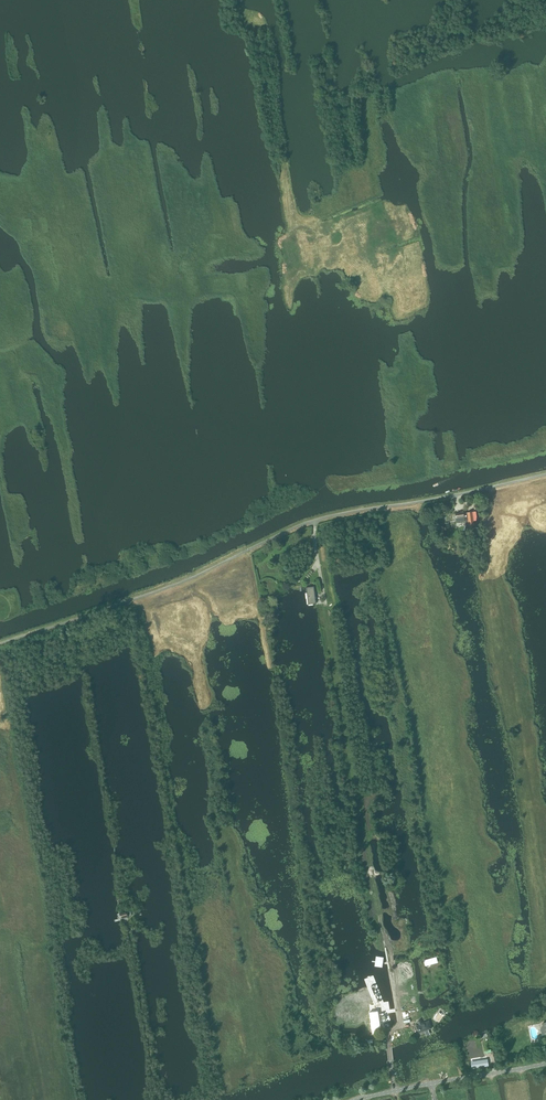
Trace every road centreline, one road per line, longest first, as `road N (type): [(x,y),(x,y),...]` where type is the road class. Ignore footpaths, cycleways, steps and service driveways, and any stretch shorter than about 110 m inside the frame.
road 1 (unclassified): [(248,550),(316,520),(545,475)]
road 2 (unclassified): [(358,1099),(545,1064)]

